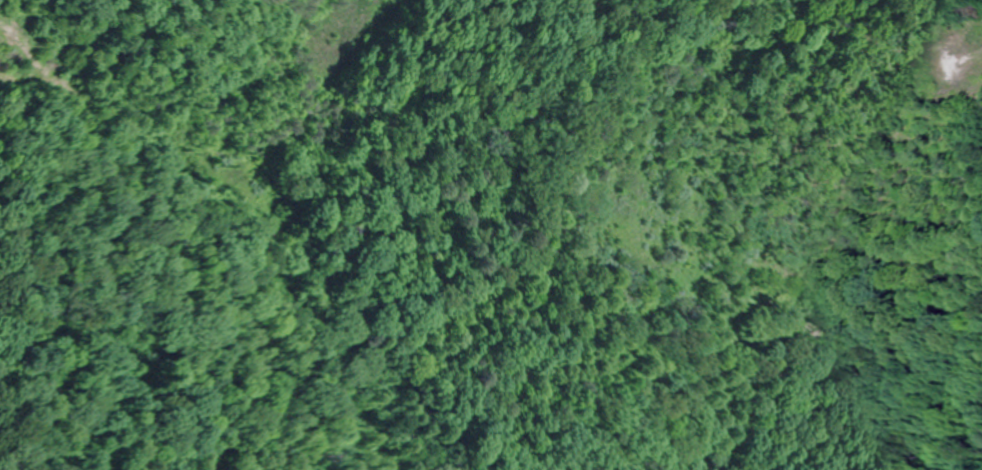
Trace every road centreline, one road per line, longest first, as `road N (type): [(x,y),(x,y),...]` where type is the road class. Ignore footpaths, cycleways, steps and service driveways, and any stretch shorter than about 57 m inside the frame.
road 1 (residential): [(528,469),(470,200),(395,62),(329,0)]

